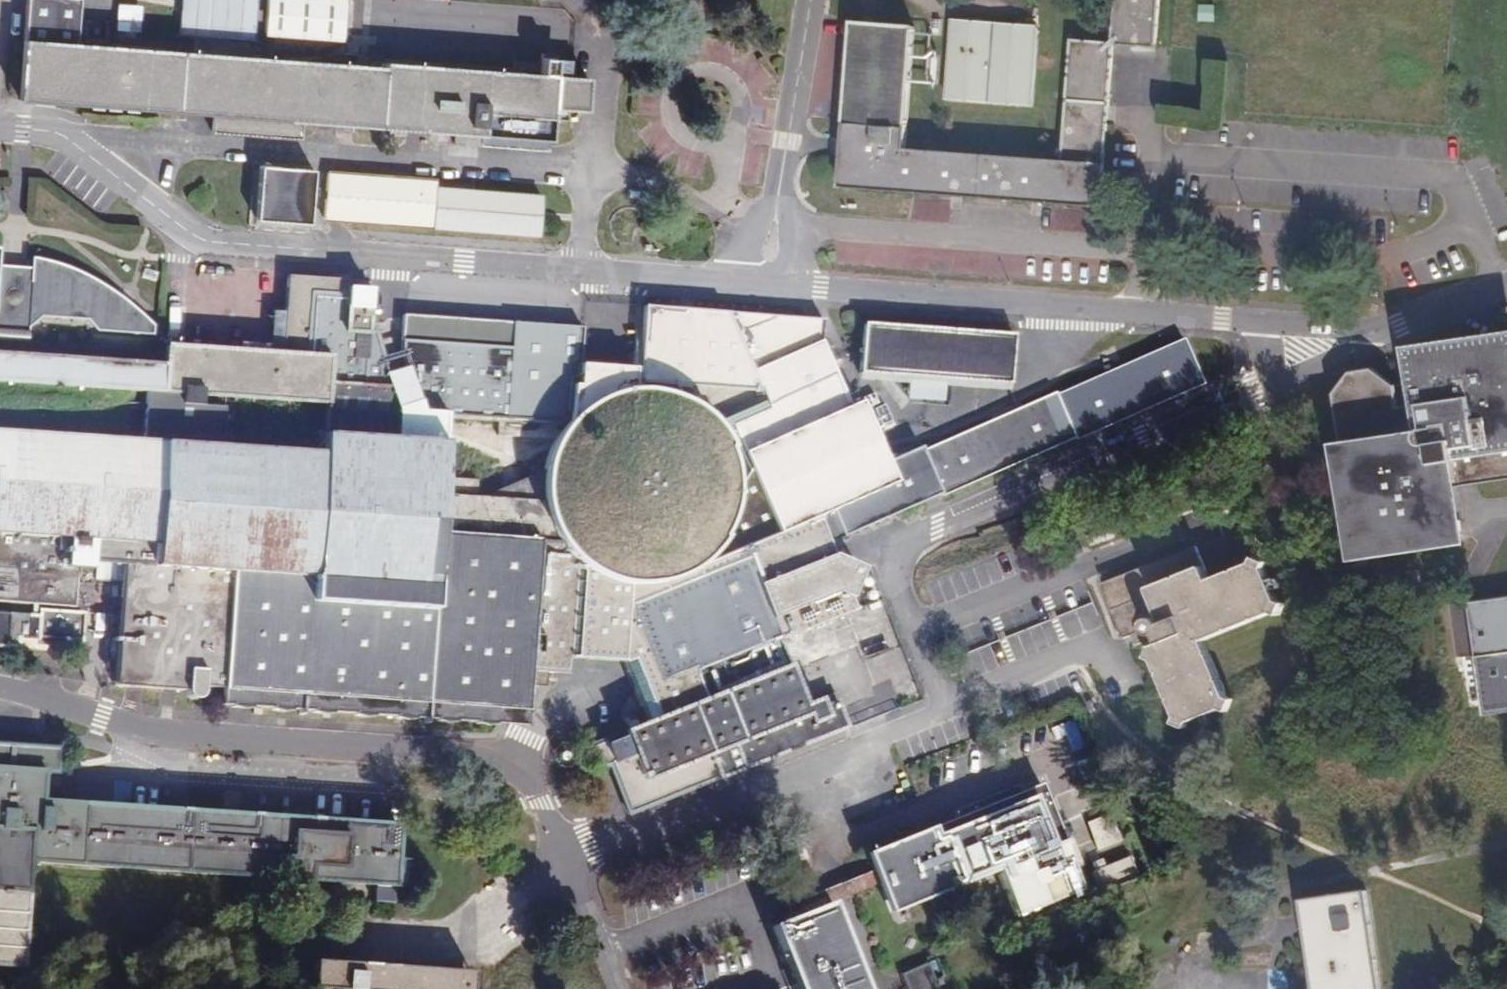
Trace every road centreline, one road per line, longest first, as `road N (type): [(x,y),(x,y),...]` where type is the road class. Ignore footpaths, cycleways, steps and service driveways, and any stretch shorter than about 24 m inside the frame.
road 1 (unclassified): [(0,128),(51,131),(193,240),(764,283)]
road 2 (unclassified): [(764,283),(1391,331),(1506,287)]
road 3 (unclassified): [(0,689),(134,729),(465,752),(527,782),(561,858)]
road 4 (unclassified): [(809,0),(764,283)]
road 5 (unclassified): [(561,858),(469,945),(350,945)]
road 6 (unclassified): [(561,858),(612,988)]
road 7 (residential): [(1146,158),(1140,69),(1165,50)]

